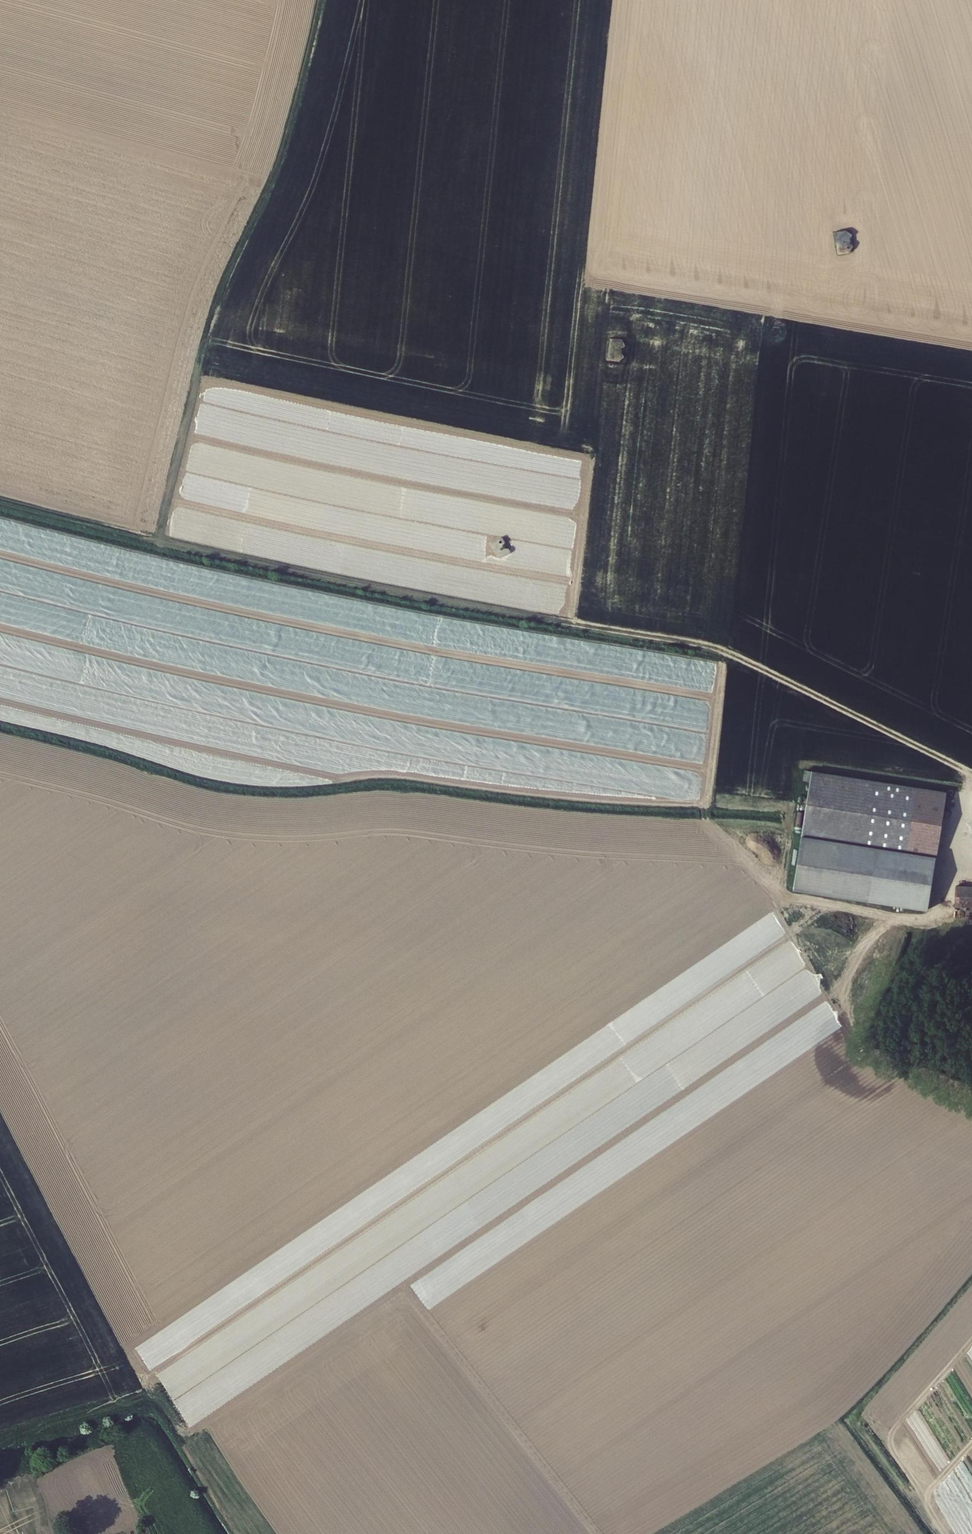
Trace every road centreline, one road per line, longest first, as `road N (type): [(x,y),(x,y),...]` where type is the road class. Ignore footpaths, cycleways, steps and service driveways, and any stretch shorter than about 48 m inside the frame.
road 1 (track): [(971,775),(713,649),(147,542),(0,502)]
road 2 (track): [(160,545),(211,319),(231,256),(273,177),(316,0)]

